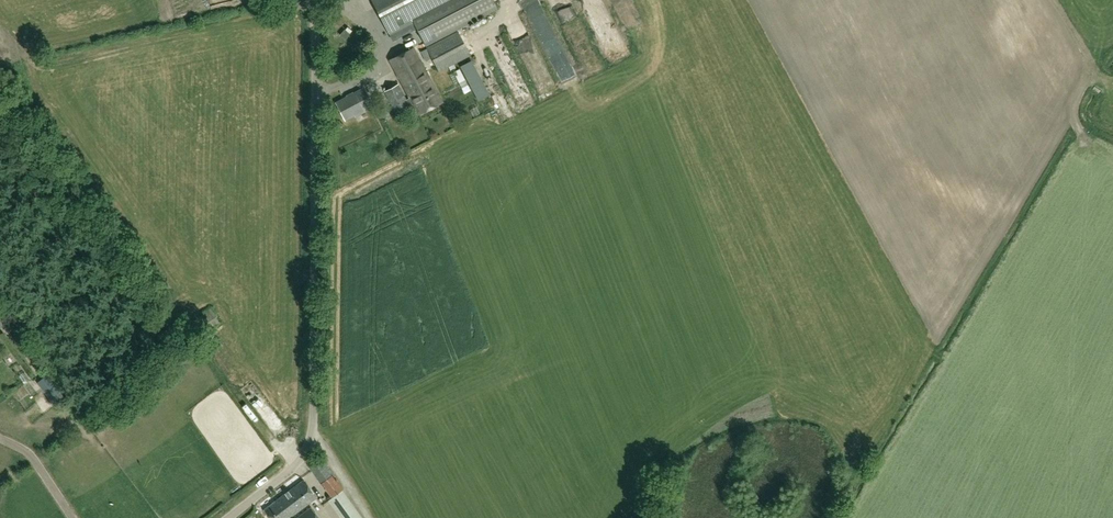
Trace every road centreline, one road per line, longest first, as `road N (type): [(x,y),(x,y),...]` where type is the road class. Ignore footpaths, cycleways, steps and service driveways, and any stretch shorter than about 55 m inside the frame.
road 1 (unclassified): [(228,517),(299,461),(313,432),(313,0)]

